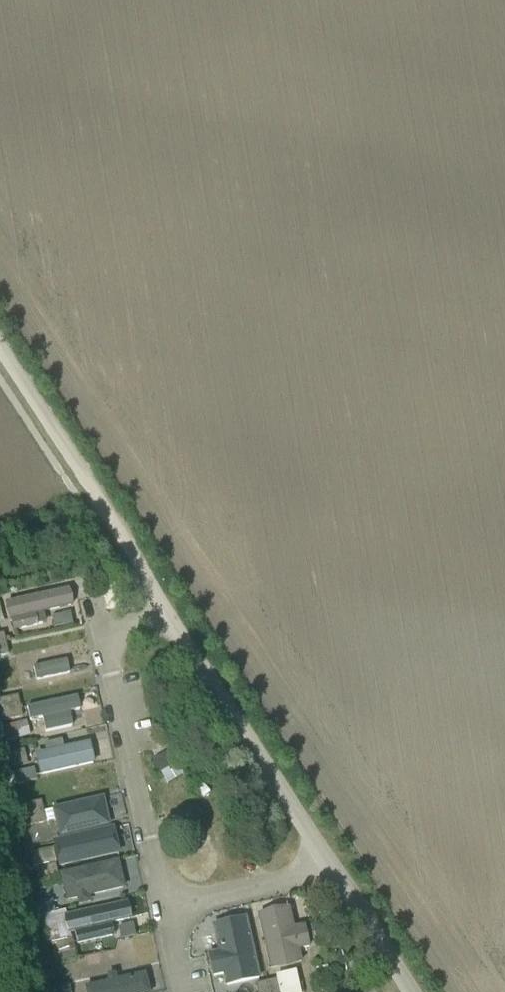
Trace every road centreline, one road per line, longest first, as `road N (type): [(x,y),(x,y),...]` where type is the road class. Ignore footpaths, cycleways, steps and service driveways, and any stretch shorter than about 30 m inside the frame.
road 1 (unclassified): [(164,613),(120,629),(108,645),(167,910)]
road 2 (unclassified): [(333,871),(164,613)]
road 3 (track): [(132,556),(0,346)]
road 4 (unclassified): [(167,910),(333,871)]
road 5 (unclassified): [(410,991),(333,871)]

